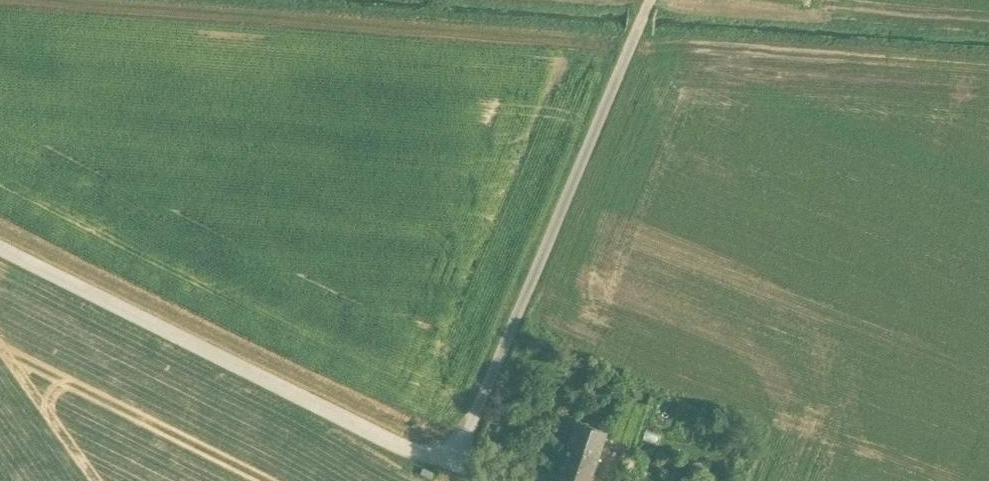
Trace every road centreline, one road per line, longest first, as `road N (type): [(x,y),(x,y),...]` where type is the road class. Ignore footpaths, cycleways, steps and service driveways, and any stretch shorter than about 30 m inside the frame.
road 1 (track): [(0,249),(449,464),(503,480)]
road 2 (track): [(449,464),(653,0)]

